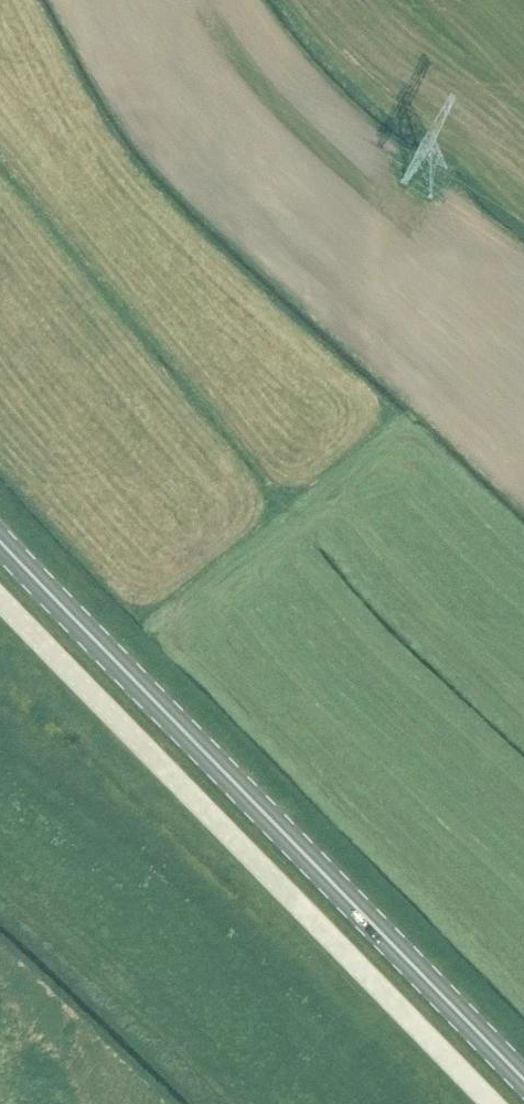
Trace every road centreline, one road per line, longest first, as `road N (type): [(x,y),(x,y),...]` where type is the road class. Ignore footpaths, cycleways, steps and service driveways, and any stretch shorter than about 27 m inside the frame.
road 1 (primary): [(523,1082),(0,541)]
road 2 (unclassified): [(489,1103),(0,601)]

